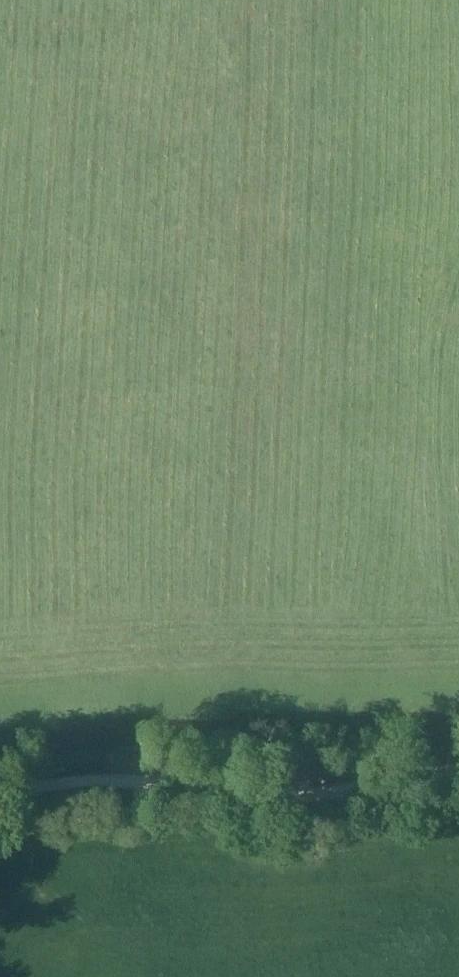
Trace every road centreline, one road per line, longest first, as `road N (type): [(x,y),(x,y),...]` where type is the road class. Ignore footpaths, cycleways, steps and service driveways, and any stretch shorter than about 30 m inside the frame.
road 1 (track): [(0,789),(72,777),(141,778),(286,793),(458,771)]

